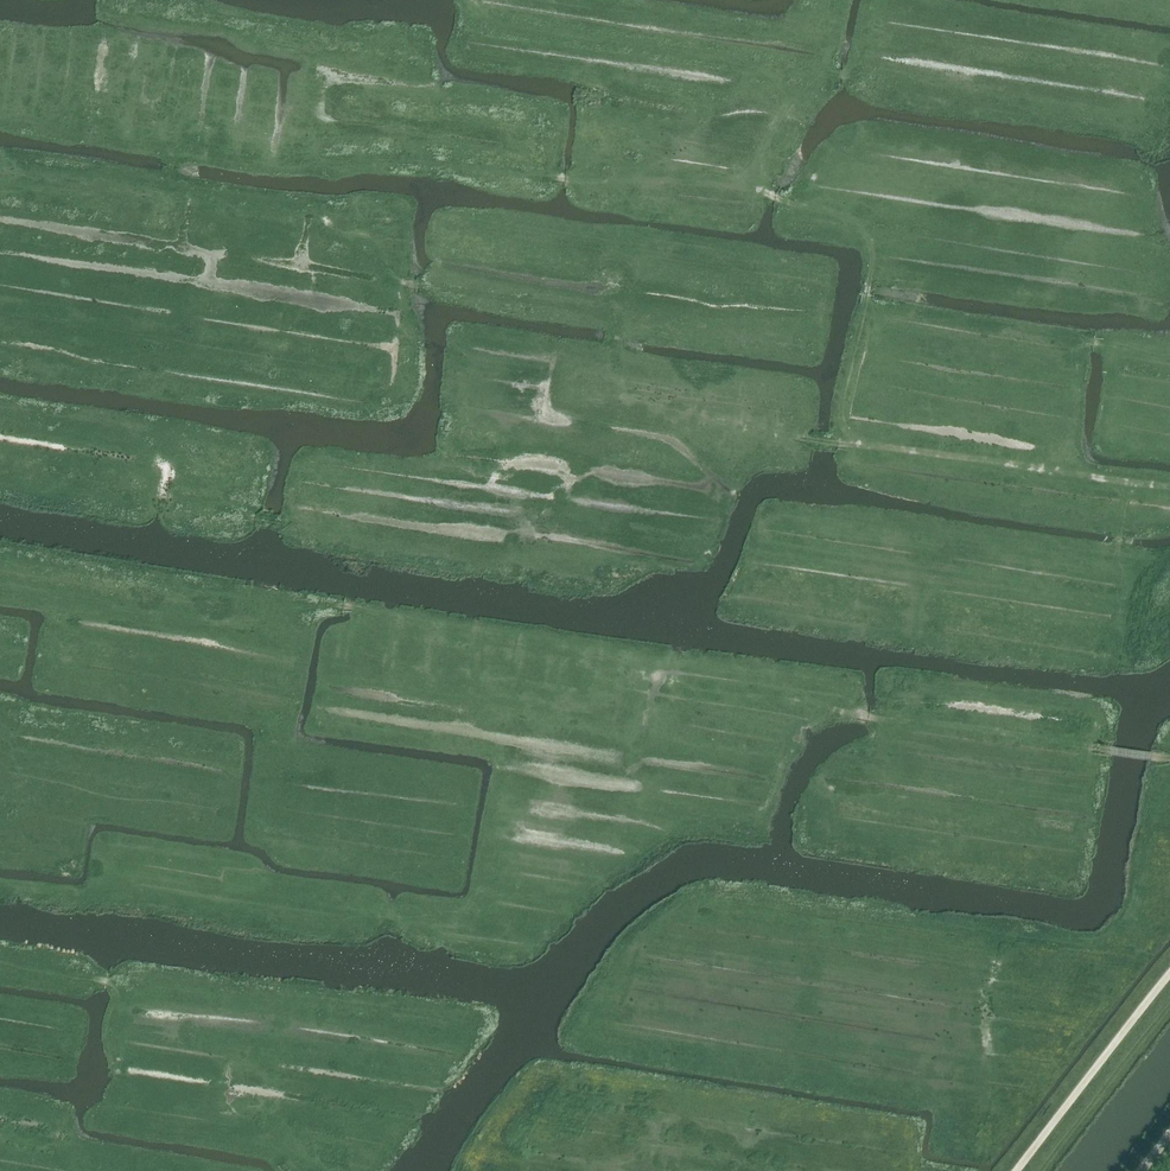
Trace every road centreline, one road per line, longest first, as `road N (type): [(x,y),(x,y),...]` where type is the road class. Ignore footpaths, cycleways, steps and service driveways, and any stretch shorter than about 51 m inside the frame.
road 1 (track): [(1019,1170),(1169,977)]

